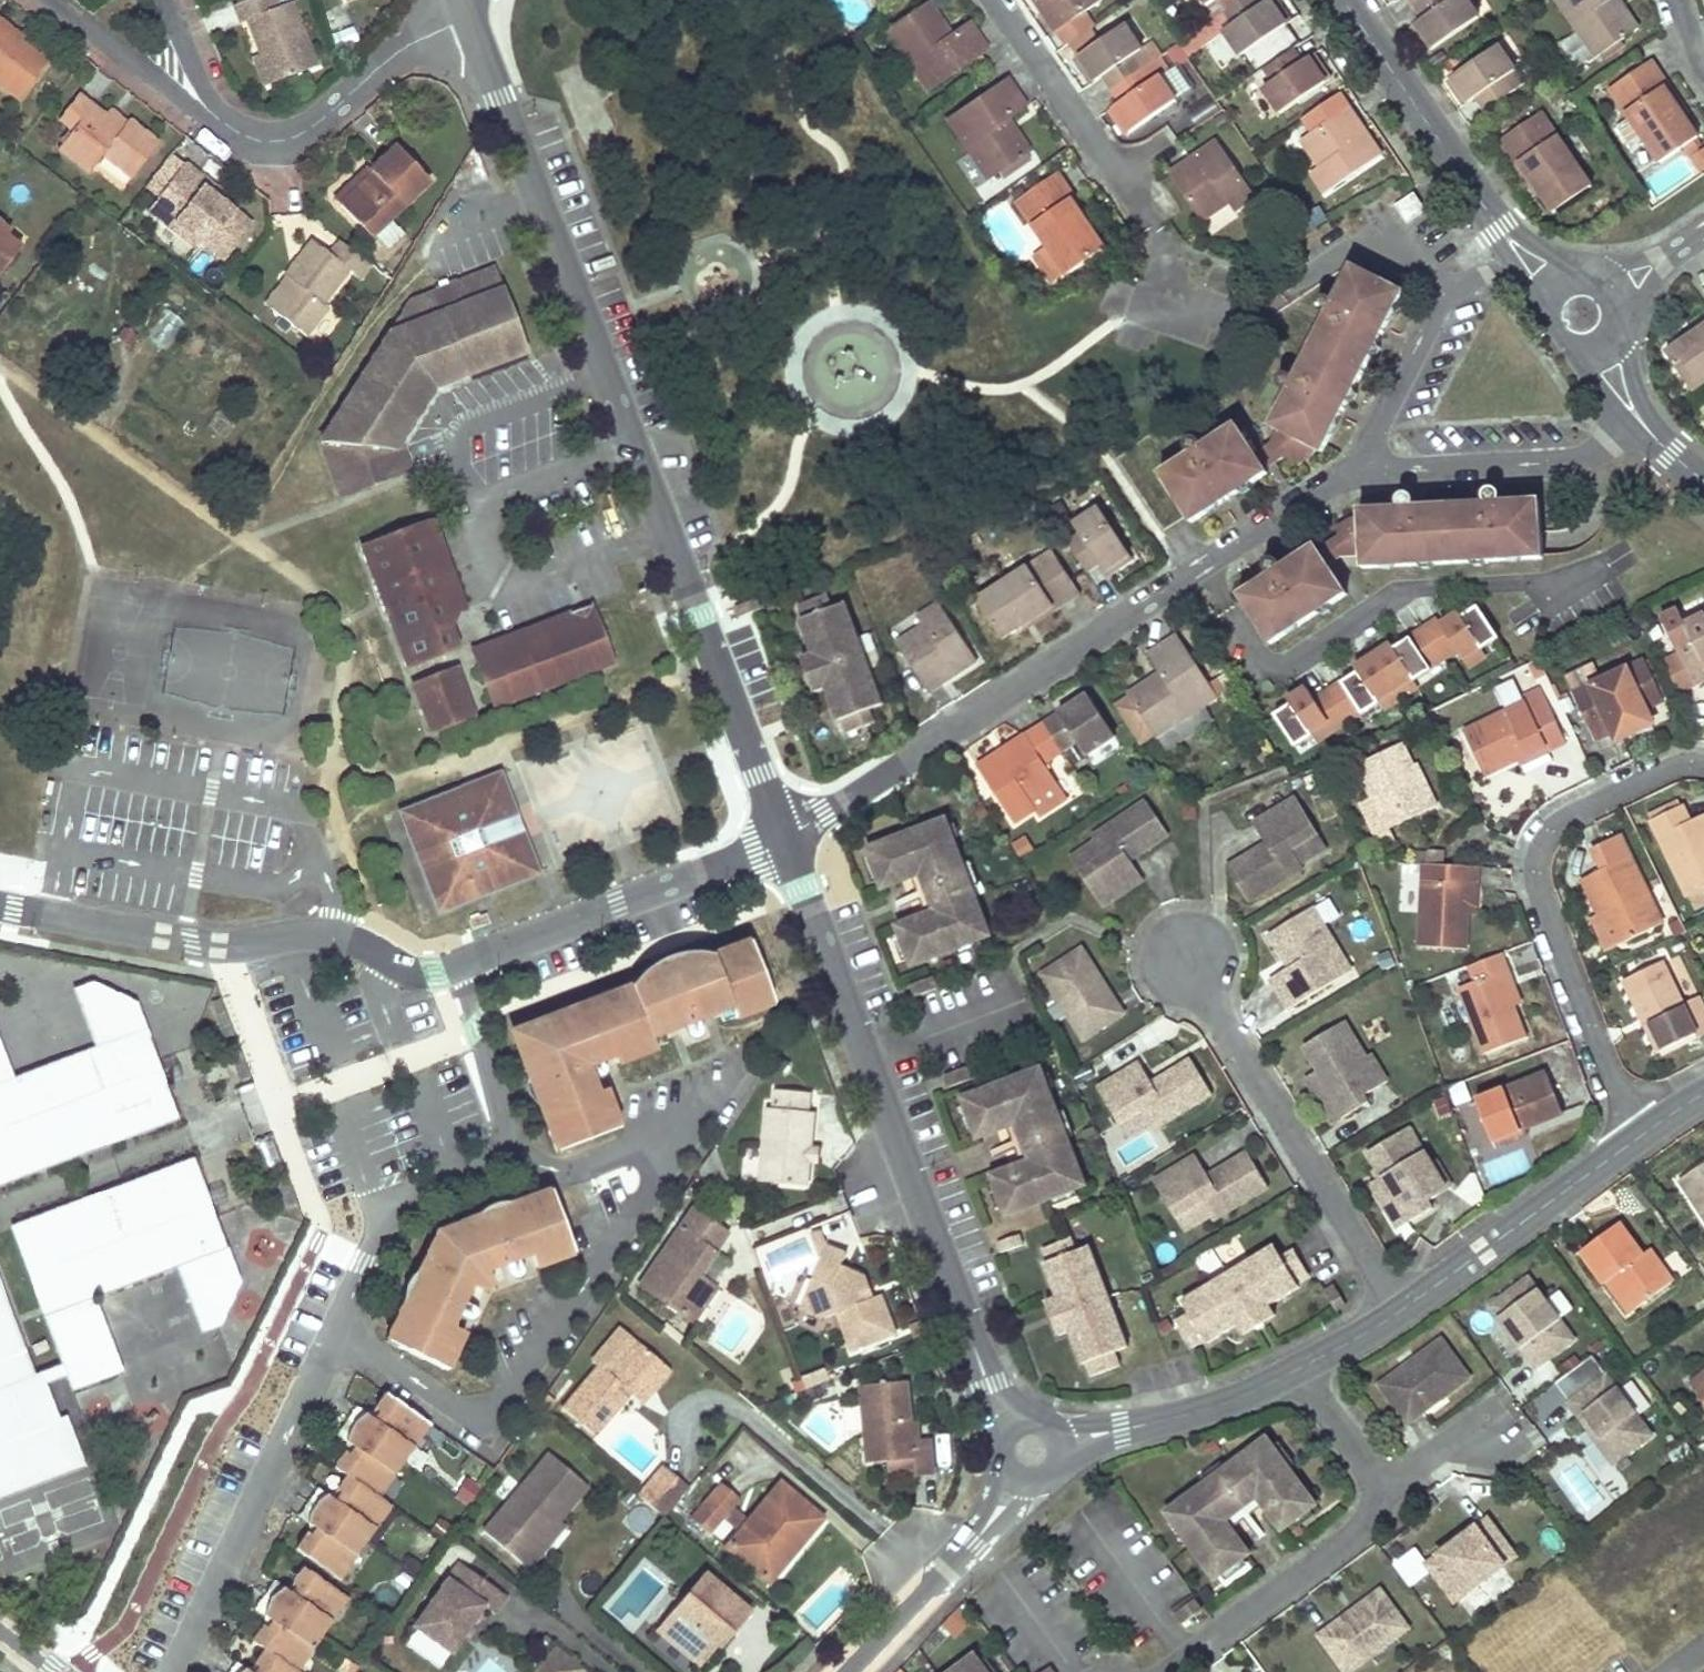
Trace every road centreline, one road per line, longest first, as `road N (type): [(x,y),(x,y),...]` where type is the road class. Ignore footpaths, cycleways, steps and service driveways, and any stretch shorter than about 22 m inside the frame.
road 1 (residential): [(469,18),(782,837)]
road 2 (residential): [(782,837),(1360,469)]
road 3 (residential): [(515,1150),(565,1171),(645,1140),(664,1142),(671,1157),(504,1401),(462,1409),(335,1327)]
road 4 (residential): [(782,837),(988,1385),(1014,1427)]
road 5 (residential): [(1703,766),(1669,769),(1575,814),(1548,837),(1538,861),(1542,895),(1619,1092),(1648,1131)]
road 6 (residential): [(0,907),(219,945),(335,936),(414,970),(445,968)]
road 7 (residential): [(1400,1312),(1192,968)]
road 8 (residential): [(177,1671),(335,1327)]
road 9 (residential): [(445,968),(782,837)]
road 10 (unclassified): [(1648,1131),(1400,1312)]
road 11 (residential): [(1640,426),(1578,458),(1360,469)]
road 12 (residential): [(1384,1489),(1371,1518),(1168,1671)]
road 13 (residential): [(1498,228),(1343,0)]
road 14 (residential): [(469,18),(390,57),(305,132),(276,141),(239,133)]
road 15 (residential): [(998,0),(1148,219)]
road 16 (residential): [(335,1327),(400,1211),(515,1150)]
road 17 (residential): [(1016,1476),(1000,1509),(854,1671)]
road 18 (unclassified): [(1300,1368),(1220,1405),(1059,1446)]
road 19 (residential): [(1360,469),(1449,292)]
road 20 (residential): [(515,1150),(445,968)]
road 21 (residential): [(1286,290),(1369,245),(1449,292)]
road 22 (residential): [(54,0),(194,108)]
road 23 (residential): [(239,133),(200,86),(165,0)]
road 24 (residential): [(1300,1368),(1384,1489)]

